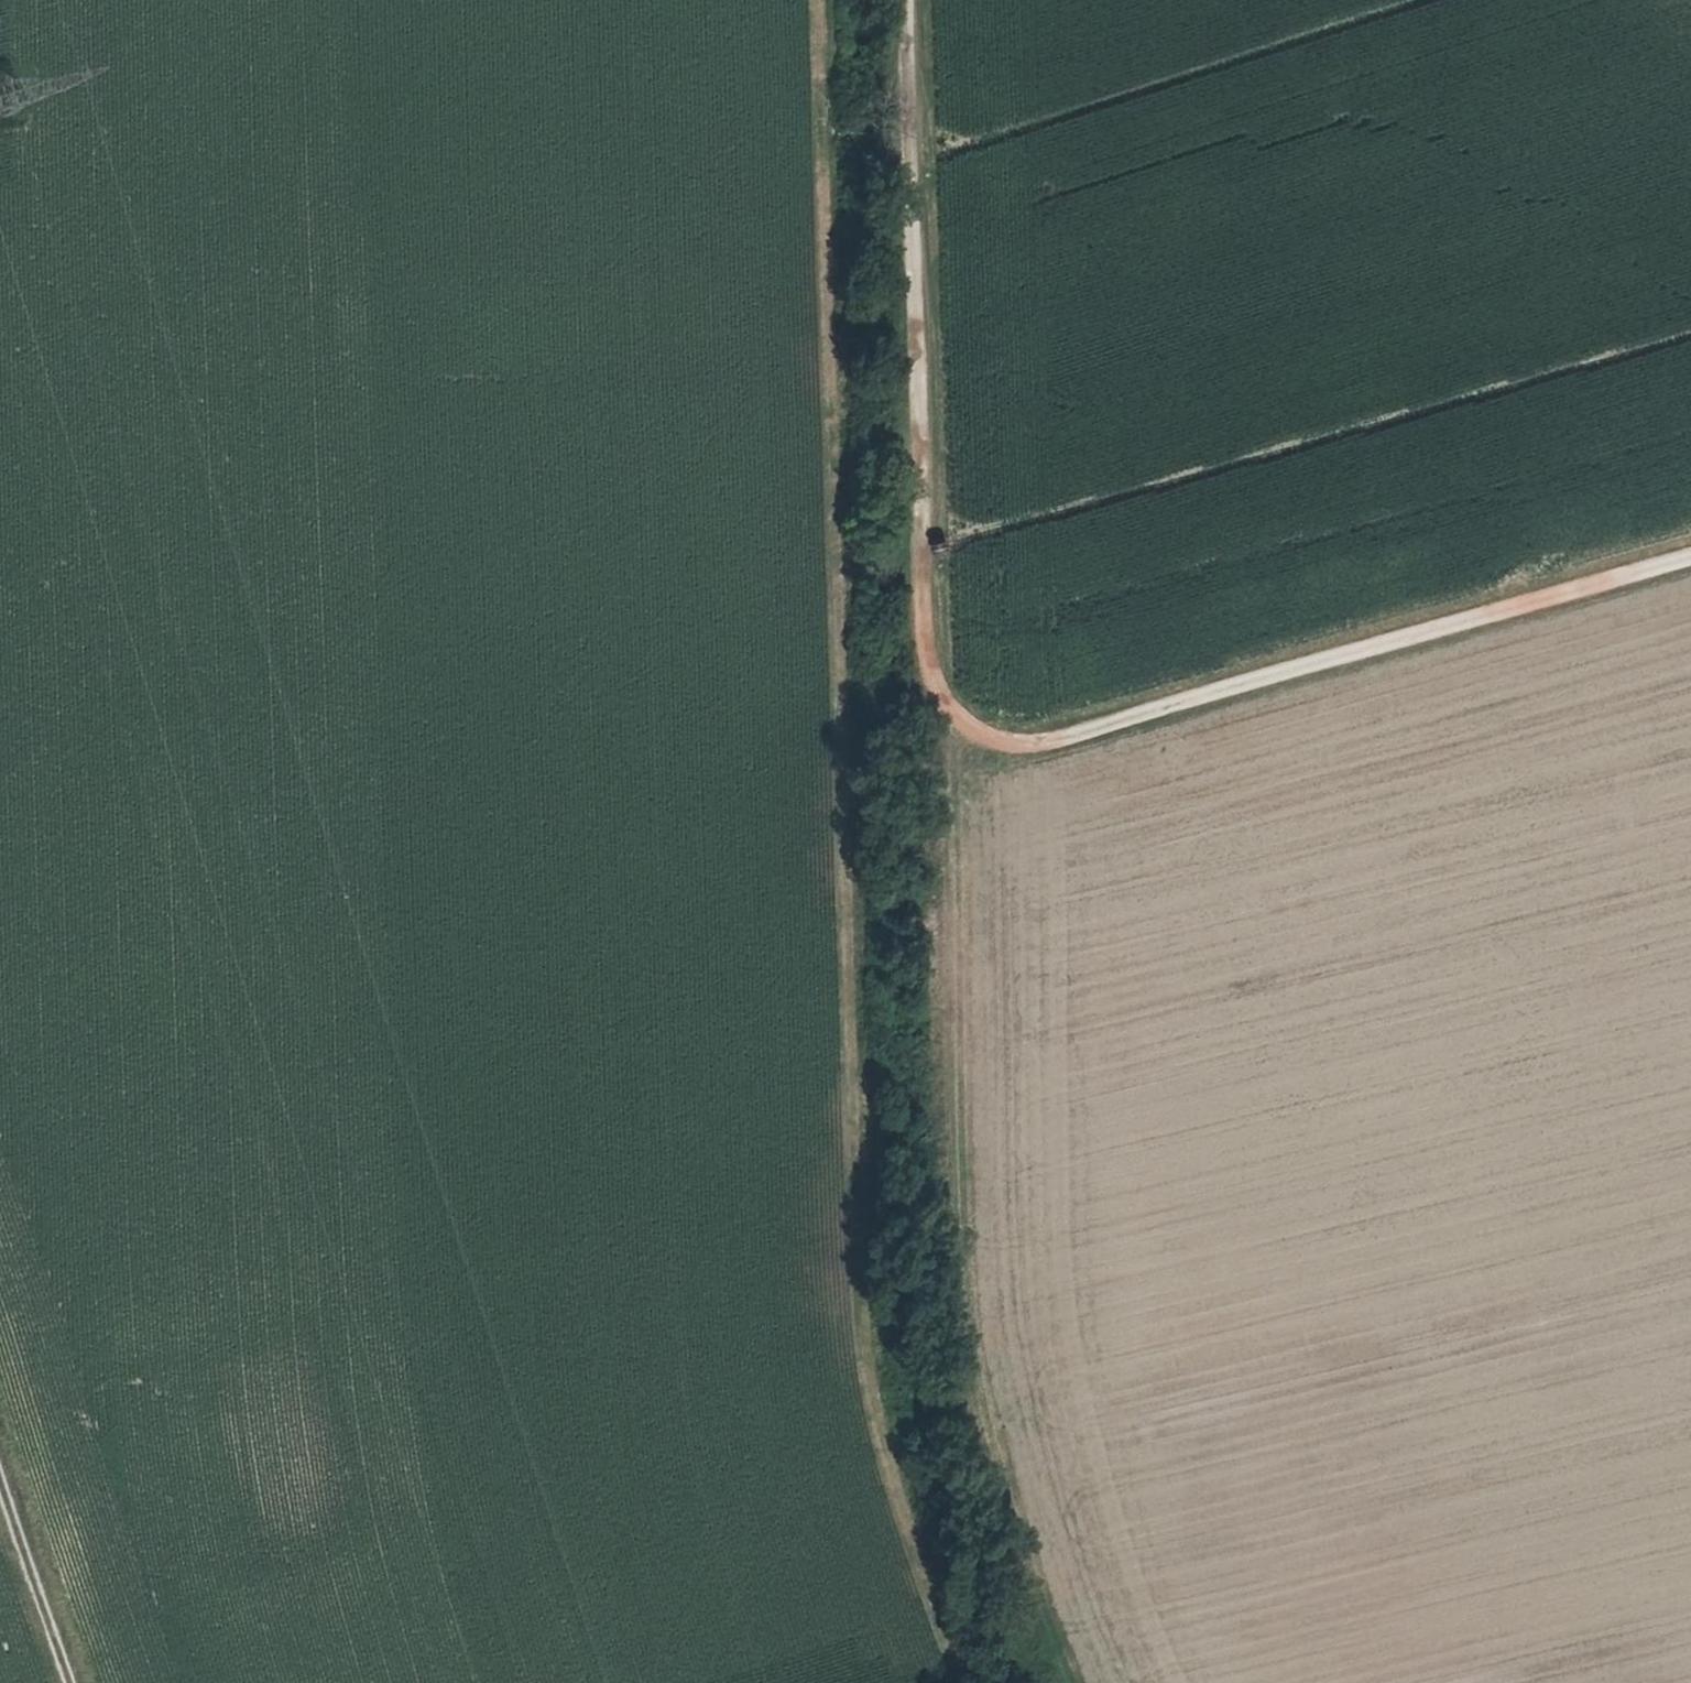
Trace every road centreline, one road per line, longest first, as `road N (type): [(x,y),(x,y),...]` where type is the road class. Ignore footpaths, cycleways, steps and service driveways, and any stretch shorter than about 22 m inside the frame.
road 1 (unclassified): [(909,0),(929,683),(962,728),(1031,742),(1690,555)]
road 2 (track): [(71,1682),(0,1463)]

